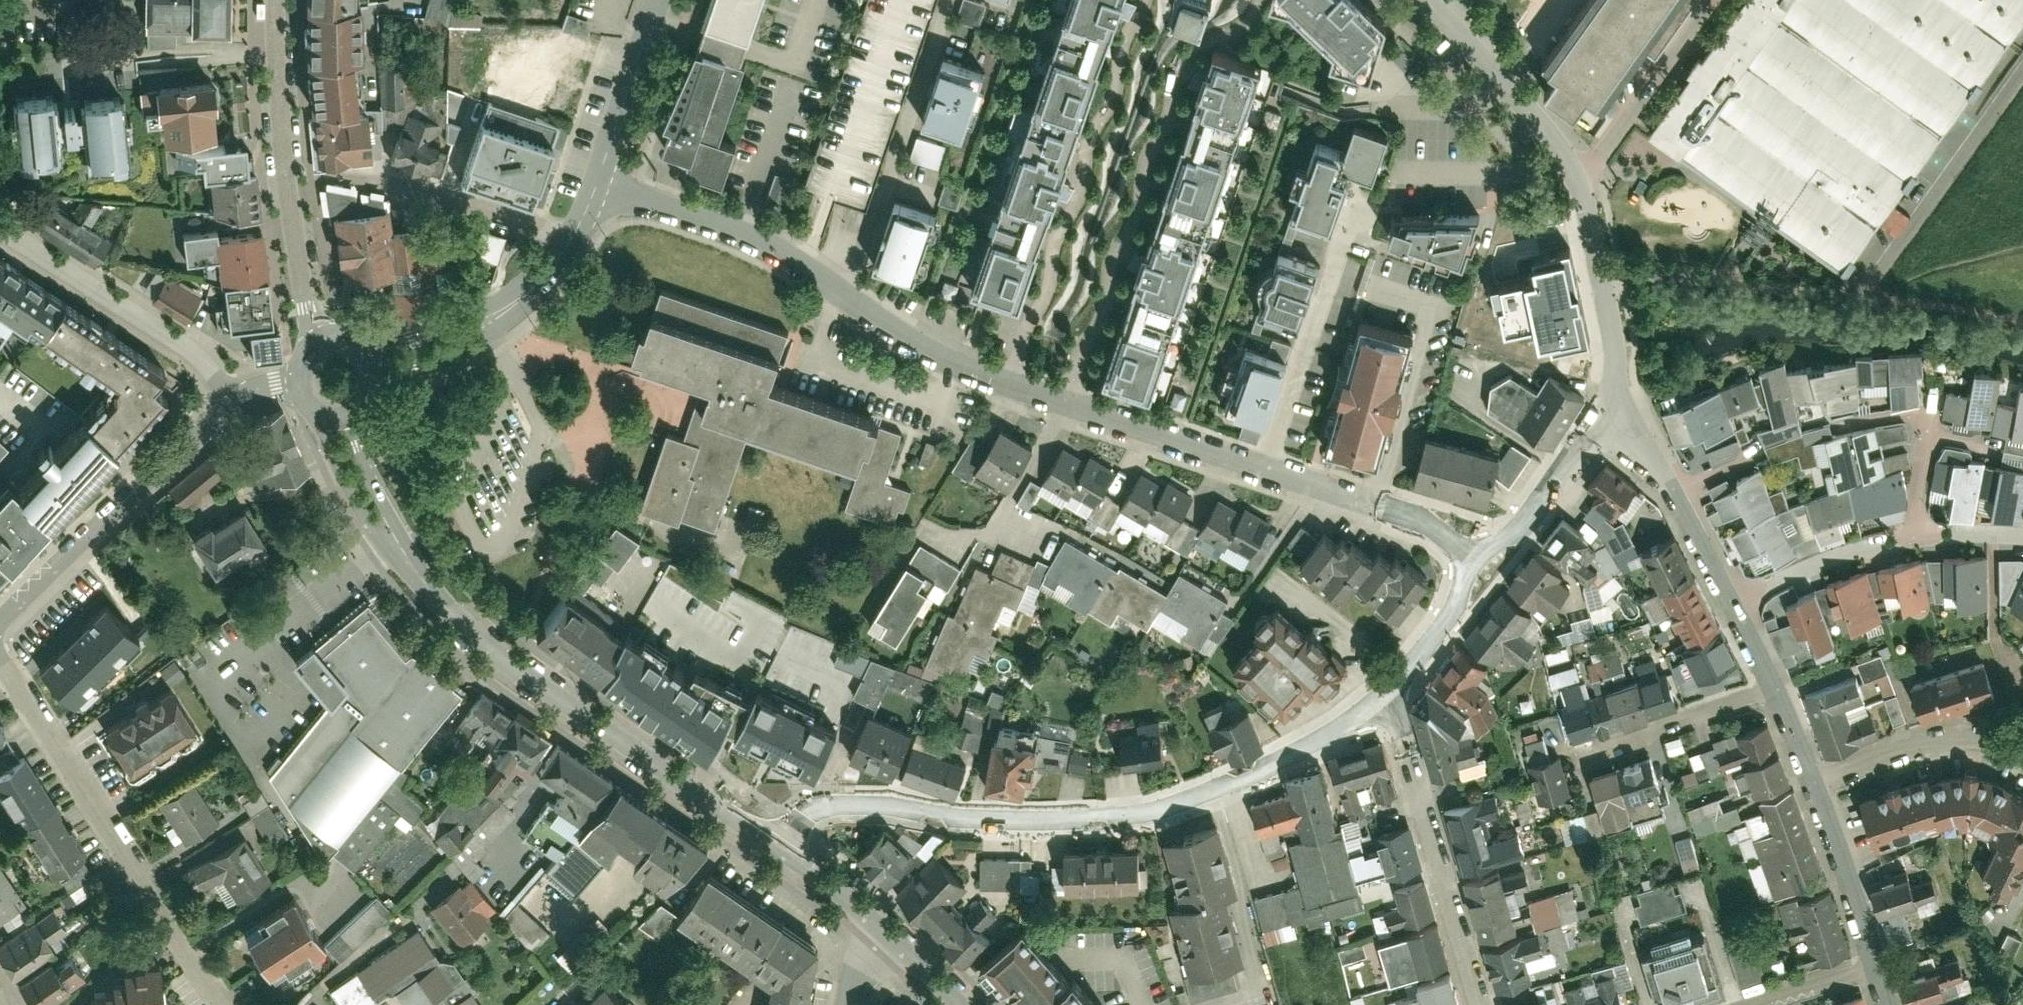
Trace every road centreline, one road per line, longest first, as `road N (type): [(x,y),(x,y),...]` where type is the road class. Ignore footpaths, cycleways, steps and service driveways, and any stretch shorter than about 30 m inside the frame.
road 1 (residential): [(1471,557),(1439,526),(1393,506),(1062,395),(951,350),(807,262),(702,214),(598,182)]
road 2 (residential): [(1391,688),(1294,754),(1136,812),(1011,819),(813,804),(743,822)]
road 3 (tertiary): [(344,415),(373,505),(443,605),(743,822)]
road 4 (residential): [(0,663),(229,1004)]
road 5 (tertiary): [(276,0),(289,189),(317,344)]
road 6 (residential): [(1391,688),(1482,1004)]
road 7 (residential): [(0,621),(237,396)]
road 8 (residential): [(237,396),(5,224)]
road 9 (residential): [(580,225),(476,320),(375,362)]
road 10 (residential): [(1570,176),(1600,271),(1613,354),(1599,418)]
road 11 (residential): [(1418,0),(1570,176)]
road 12 (residential): [(1599,418),(1629,430),(1653,456),(1732,599)]
road 13 (residential): [(1807,780),(1939,739),(2022,748)]
road 14 (residential): [(1701,0),(1570,176)]
road 15 (residential): [(1807,780),(1867,971)]
road 16 (residential): [(1732,599),(1921,537)]
road 17 (residential): [(1773,686),(1589,745)]
road 18 (residential): [(1599,418),(1530,517),(1471,557)]
road 19 (residential): [(659,0),(598,182)]
road 20 (residential): [(580,225),(398,180)]
road 21 (residential): [(1471,557),(1455,609),(1391,688)]
road 22 (tertiary): [(743,822),(863,906)]
road 23 (tertiary): [(863,906),(966,1004)]

